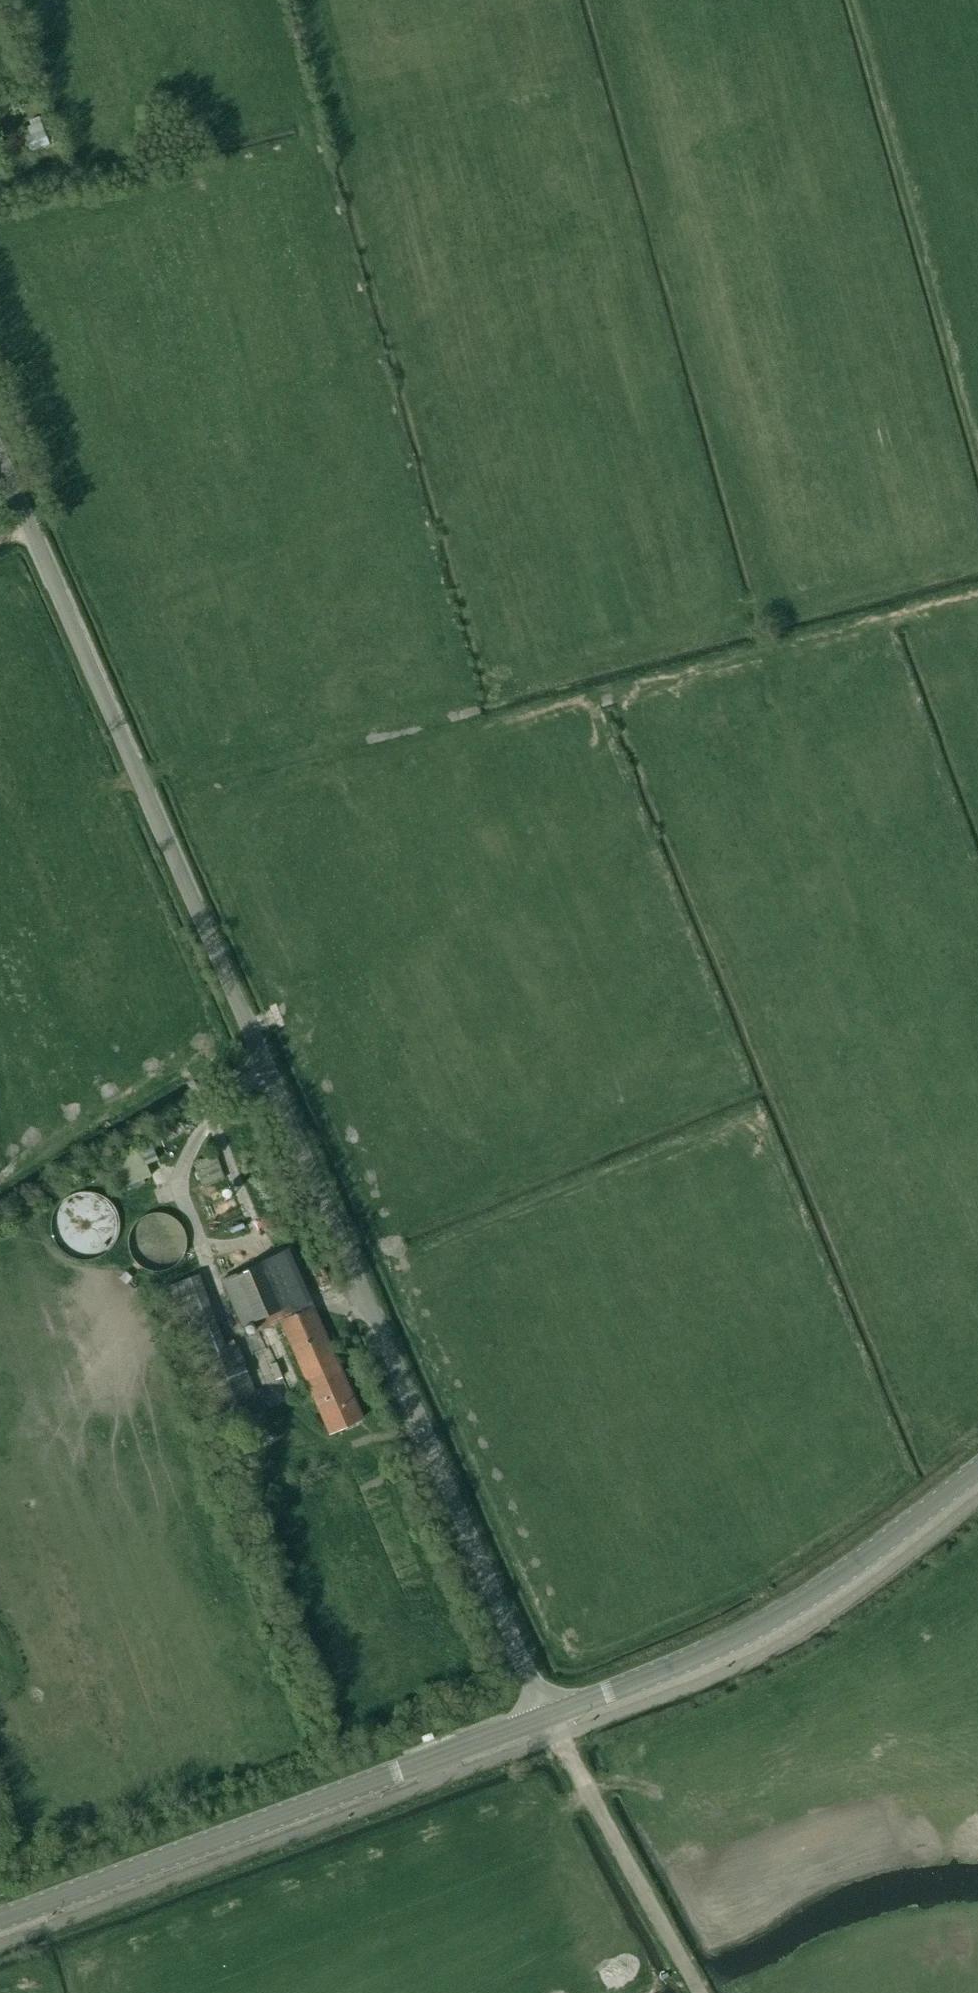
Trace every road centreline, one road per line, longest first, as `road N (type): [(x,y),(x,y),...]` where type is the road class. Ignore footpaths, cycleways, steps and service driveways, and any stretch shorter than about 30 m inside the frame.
road 1 (unclassified): [(527,1671),(0,456)]
road 2 (tertiary): [(0,1920),(547,1716)]
road 3 (tertiary): [(547,1716),(710,1651),(790,1610),(977,1471)]
road 4 (track): [(700,1992),(556,1737)]

